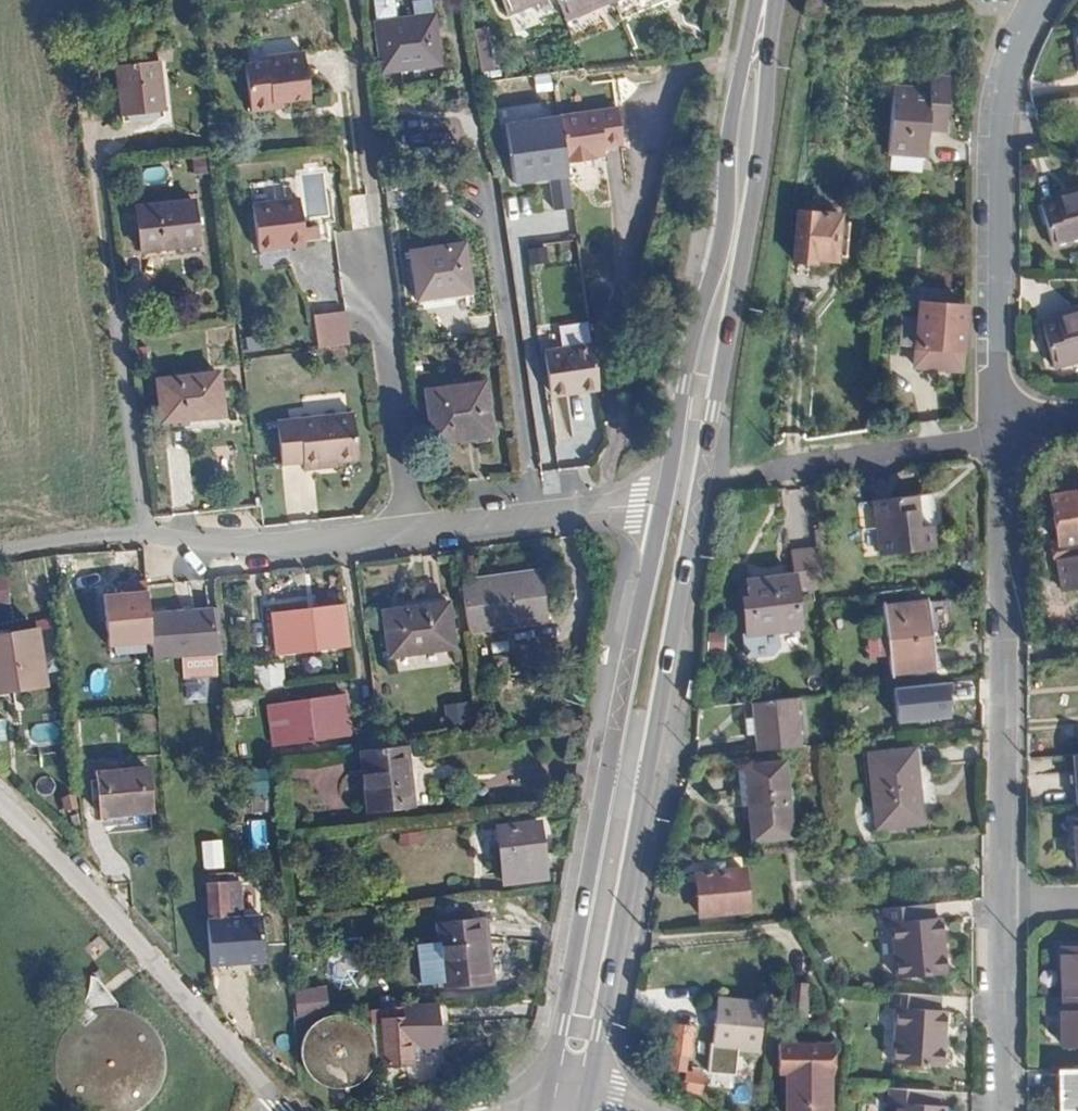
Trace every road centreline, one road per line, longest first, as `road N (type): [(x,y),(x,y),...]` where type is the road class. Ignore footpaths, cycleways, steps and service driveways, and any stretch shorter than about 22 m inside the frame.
road 1 (secondary): [(588,1089),(761,160),(776,0)]
road 2 (secondary): [(666,502),(547,1090)]
road 3 (secondary): [(759,0),(729,136),(720,245),(687,353),(666,502)]
road 4 (residential): [(1002,903),(1002,434)]
road 5 (residential): [(1002,434),(1000,114),(1013,55),(1042,0)]
road 6 (residential): [(416,531),(251,550),(64,539),(0,552)]
road 7 (residential): [(281,1110),(171,976),(0,804)]
road 8 (residential): [(366,272),(387,339),(416,531)]
road 9 (residential): [(666,502),(416,531)]
road 10 (residential): [(1002,1110),(1002,903)]

